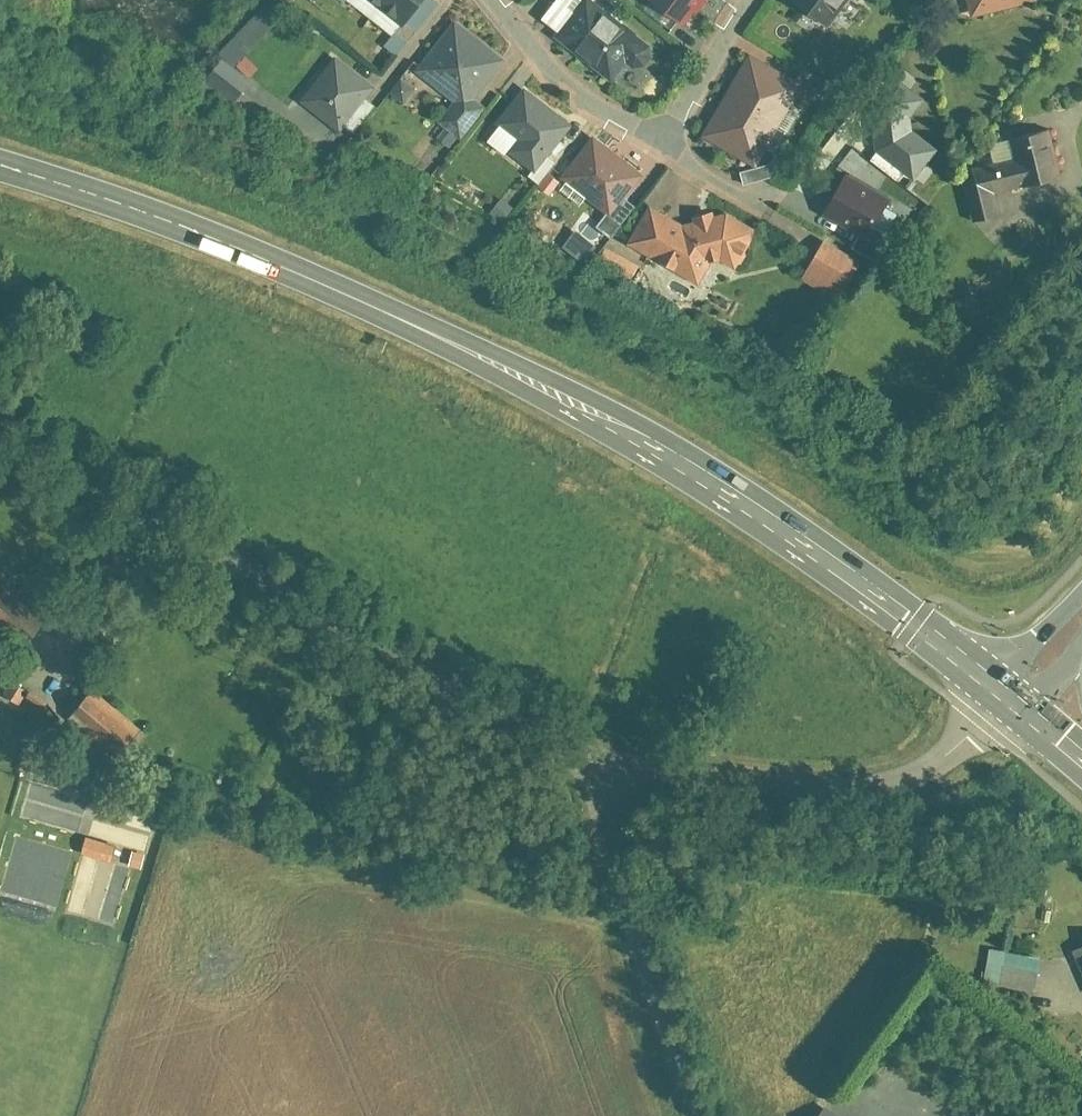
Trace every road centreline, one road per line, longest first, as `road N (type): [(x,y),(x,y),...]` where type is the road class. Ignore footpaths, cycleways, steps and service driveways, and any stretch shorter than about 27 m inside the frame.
road 1 (primary): [(0,167),(200,235),(421,332),(616,432),(913,628),(1004,699)]
road 2 (residential): [(0,430),(534,735),(615,767)]
road 3 (residential): [(615,767),(827,792),(878,788),(928,769),(1004,699)]
road 4 (residential): [(697,1115),(602,817),(615,767)]
road 5 (residential): [(497,0),(609,109),(660,139)]
road 6 (residential): [(746,0),(693,98),(660,139)]

